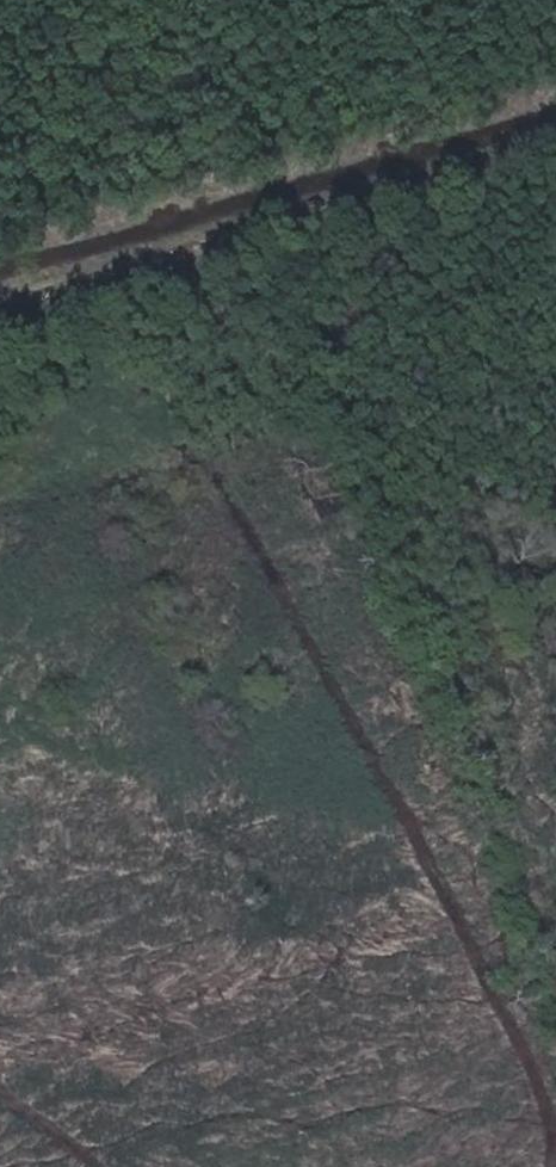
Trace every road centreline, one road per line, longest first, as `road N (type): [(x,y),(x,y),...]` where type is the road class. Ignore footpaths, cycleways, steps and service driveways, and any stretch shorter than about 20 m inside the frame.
road 1 (track): [(555,156),(0,317)]

